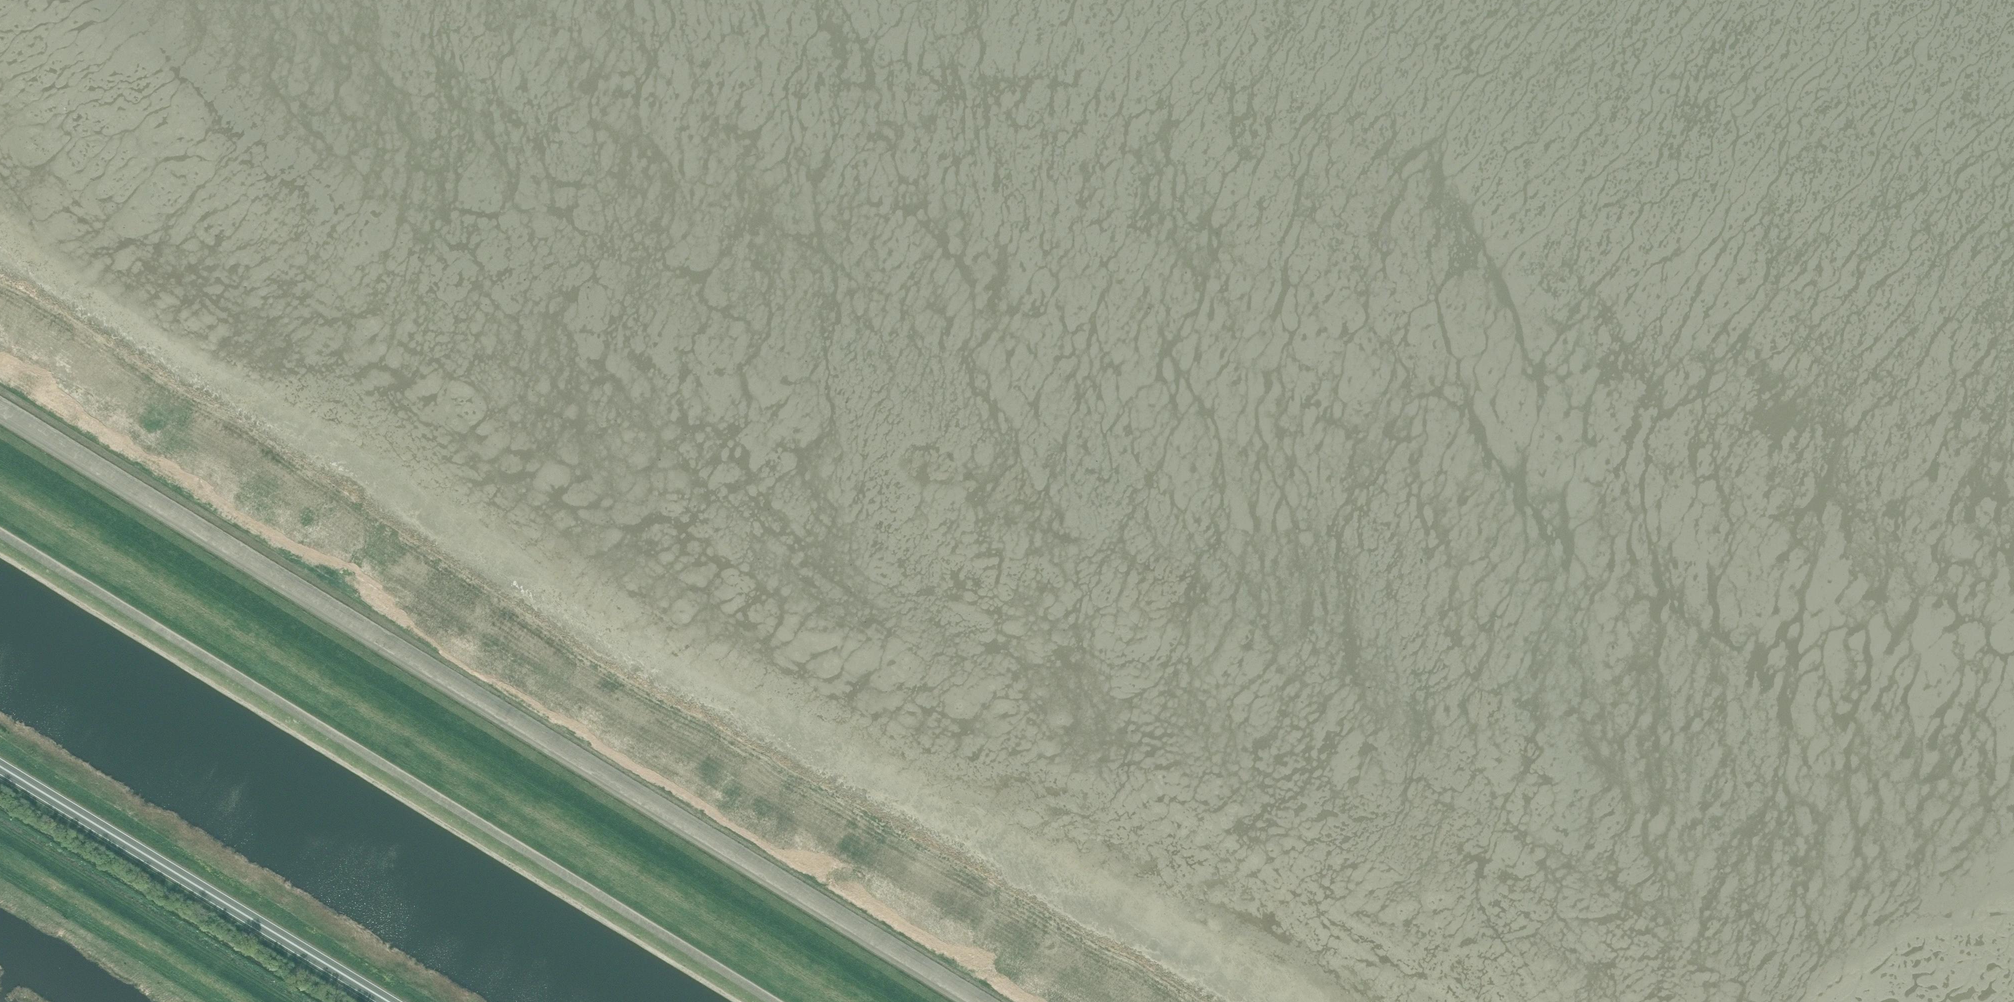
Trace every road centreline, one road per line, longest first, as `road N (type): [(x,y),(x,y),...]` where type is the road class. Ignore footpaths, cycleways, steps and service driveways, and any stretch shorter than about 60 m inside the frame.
road 1 (primary): [(389,1001),(0,767)]

